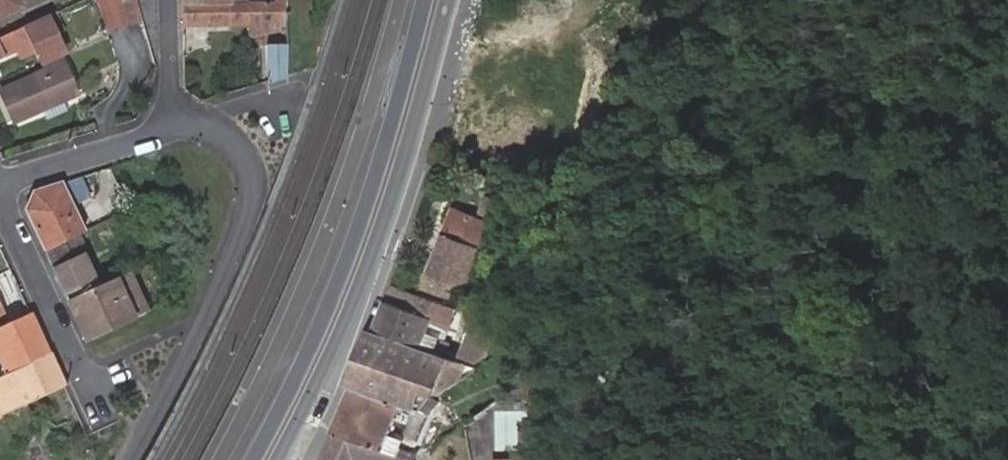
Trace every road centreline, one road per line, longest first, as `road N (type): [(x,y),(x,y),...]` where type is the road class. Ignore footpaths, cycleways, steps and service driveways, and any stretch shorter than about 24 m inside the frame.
road 1 (primary): [(425,0),(349,258),(253,459)]
road 2 (primary): [(279,459),(368,272),(448,0)]
road 3 (residential): [(179,127),(217,131),(249,172),(252,198),(245,233),(134,459)]
road 4 (residential): [(0,183),(179,127)]
road 5 (residential): [(179,127),(169,0)]

